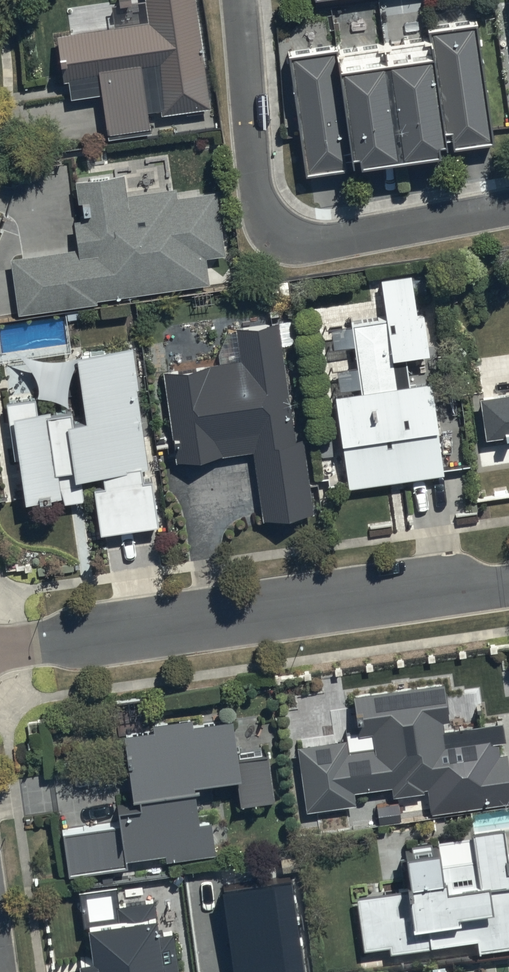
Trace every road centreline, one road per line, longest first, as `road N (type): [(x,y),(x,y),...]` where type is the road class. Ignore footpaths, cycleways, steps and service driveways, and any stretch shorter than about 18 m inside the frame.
road 1 (residential): [(508,585),(0,652)]
road 2 (residential): [(238,0),(259,200),(291,246),(326,248),(508,216)]

